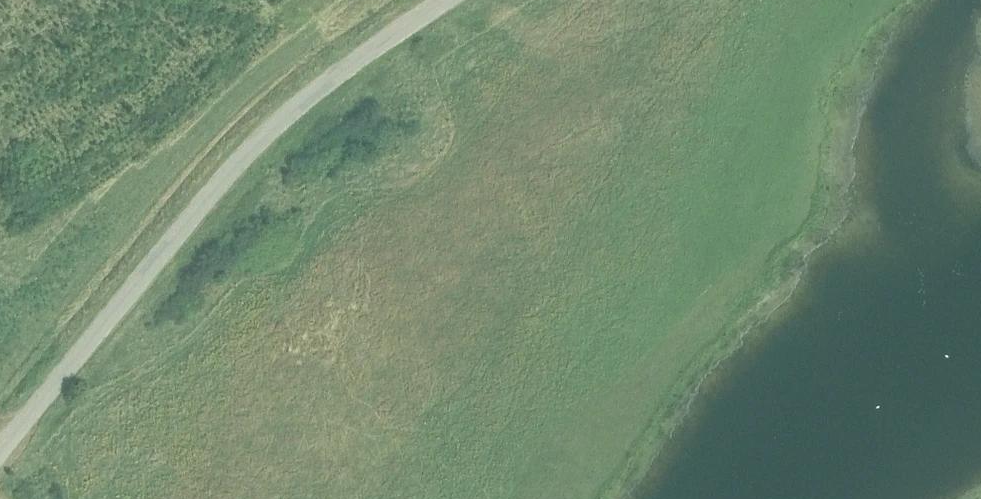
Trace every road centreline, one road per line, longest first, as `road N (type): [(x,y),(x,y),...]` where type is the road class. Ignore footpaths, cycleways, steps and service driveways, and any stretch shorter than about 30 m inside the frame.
road 1 (unclassified): [(0,454),(224,176),(308,96),(449,0)]

